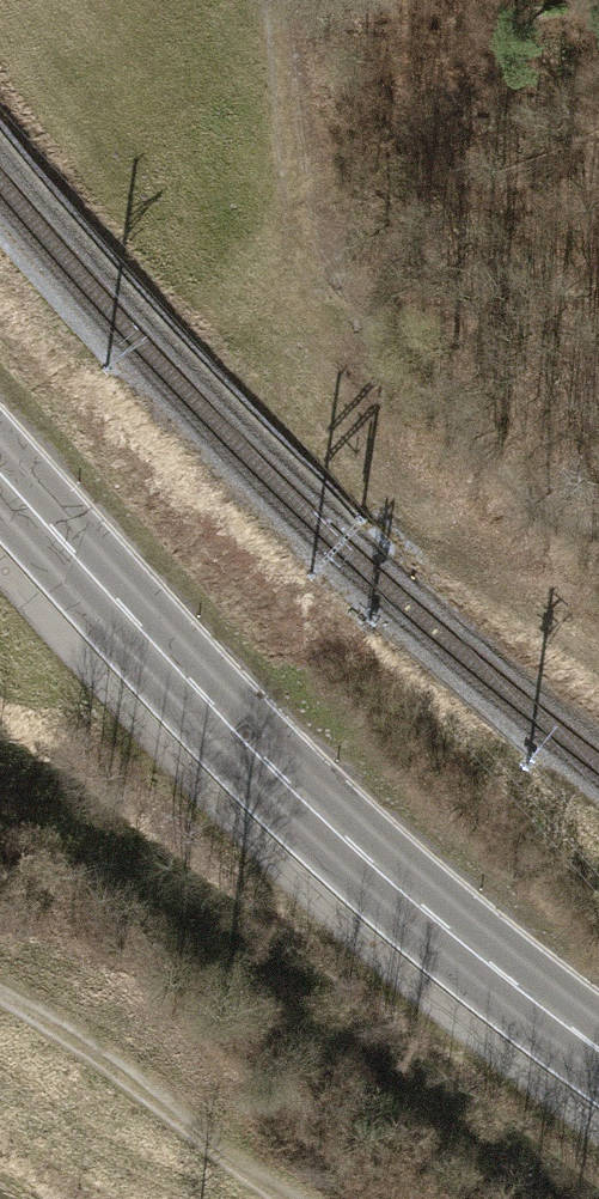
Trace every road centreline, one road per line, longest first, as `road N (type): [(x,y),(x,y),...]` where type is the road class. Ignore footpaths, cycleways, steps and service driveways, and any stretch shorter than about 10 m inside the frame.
road 1 (primary): [(598,1053),(429,919),(231,729),(0,479)]
road 2 (track): [(303,1198),(0,992)]
road 3 (track): [(312,248),(291,0)]

